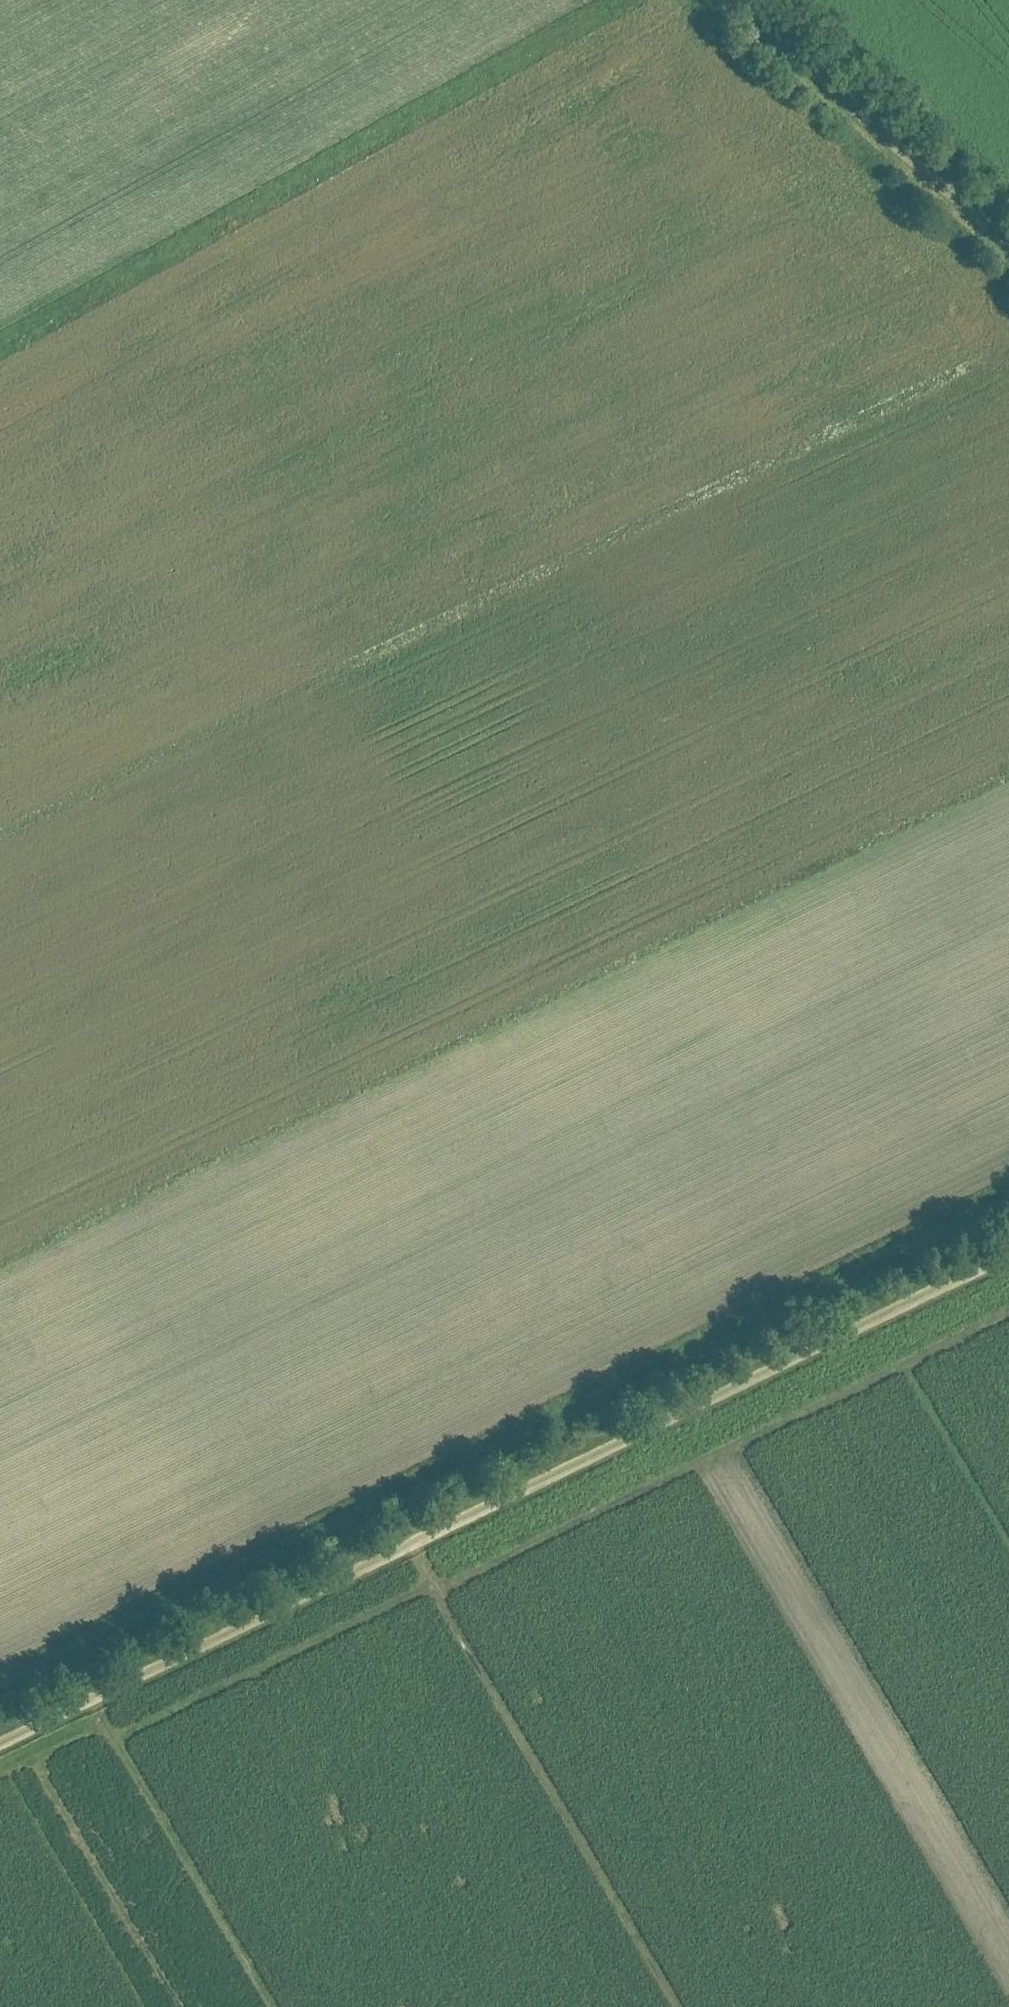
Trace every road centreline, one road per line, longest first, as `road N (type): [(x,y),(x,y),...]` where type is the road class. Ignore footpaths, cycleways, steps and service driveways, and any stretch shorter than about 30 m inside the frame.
road 1 (residential): [(0,1746),(1008,1256)]
road 2 (residential): [(727,0),(1008,246)]

